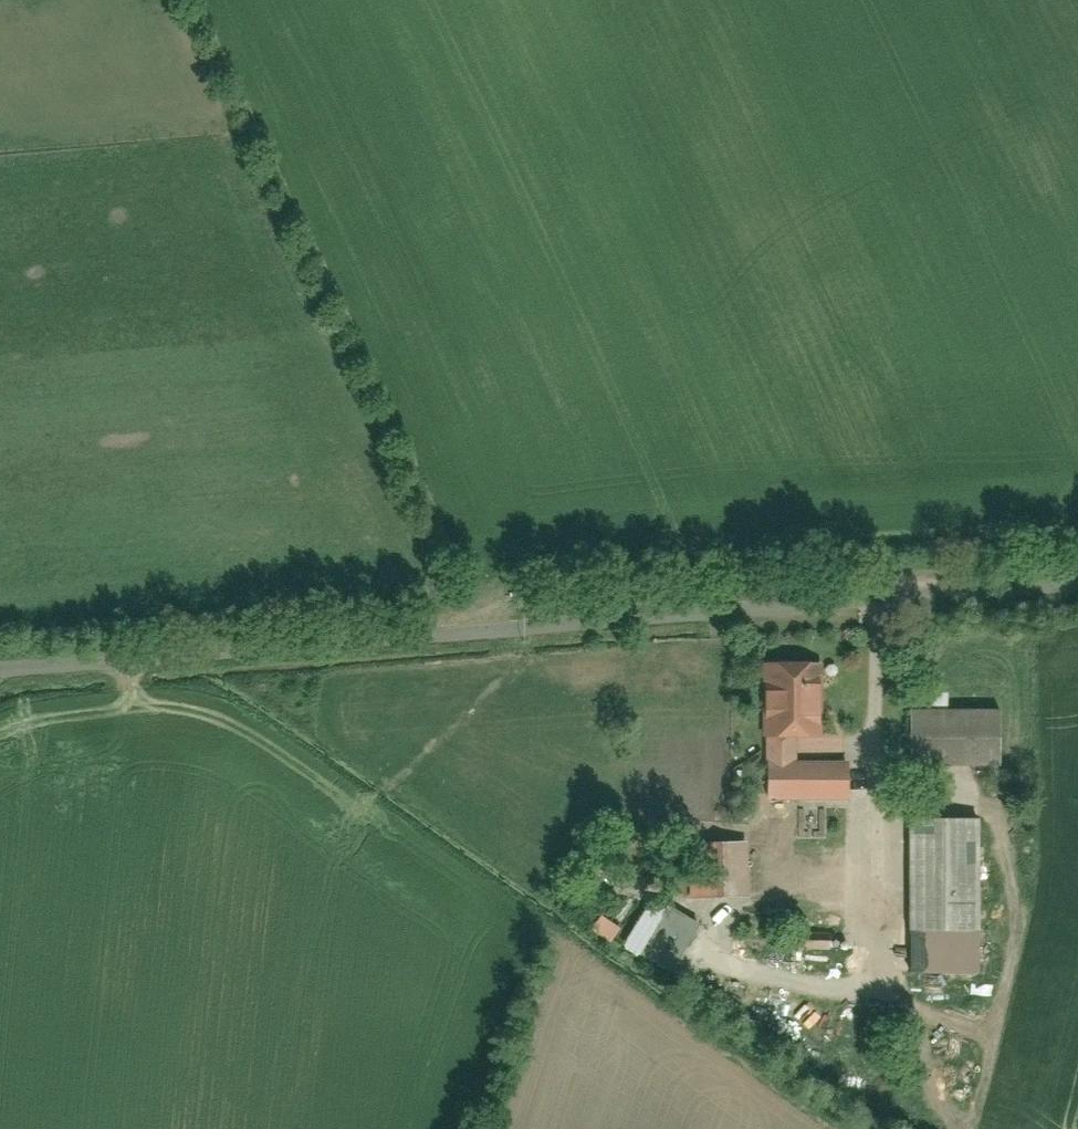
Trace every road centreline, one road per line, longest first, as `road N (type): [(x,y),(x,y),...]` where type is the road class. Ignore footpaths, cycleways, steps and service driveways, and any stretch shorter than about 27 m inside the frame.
road 1 (unclassified): [(1077,584),(0,670)]

